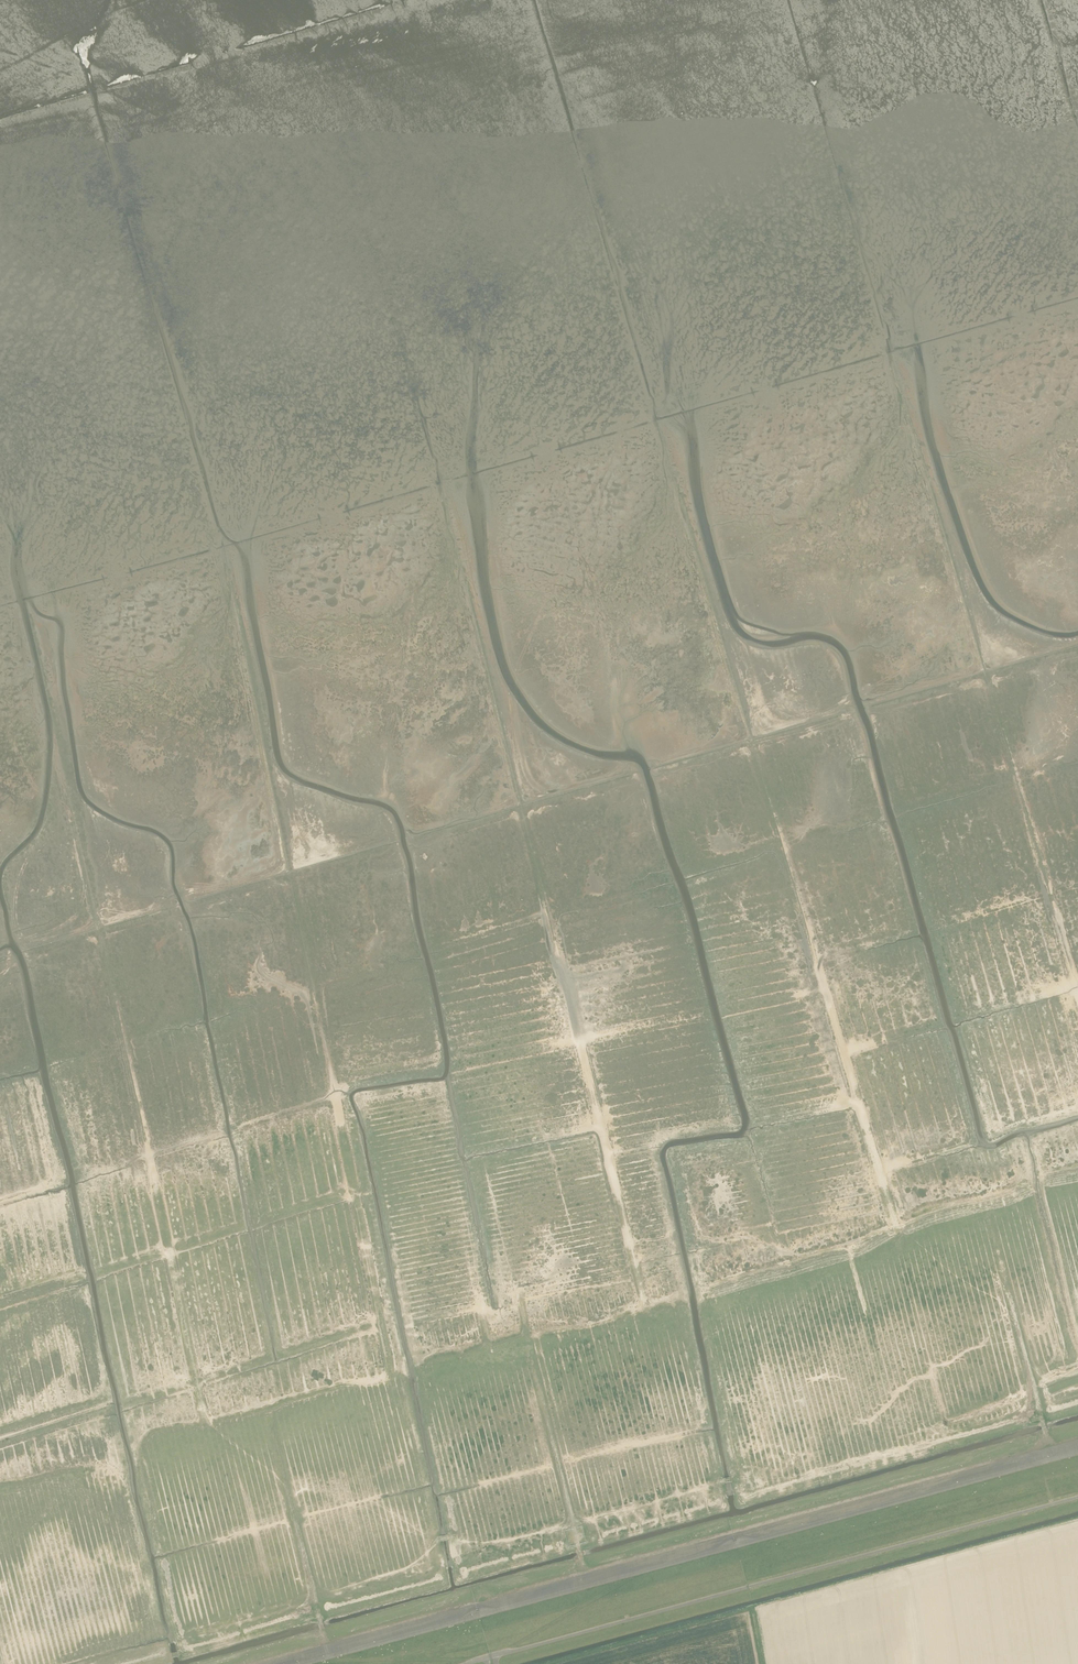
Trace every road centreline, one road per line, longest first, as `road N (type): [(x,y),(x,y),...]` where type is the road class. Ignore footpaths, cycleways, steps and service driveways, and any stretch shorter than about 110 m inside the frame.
road 1 (track): [(303,1663),(1077,1452)]
road 2 (track): [(324,1658),(473,1661)]
road 3 (track): [(507,1652),(633,1574)]

